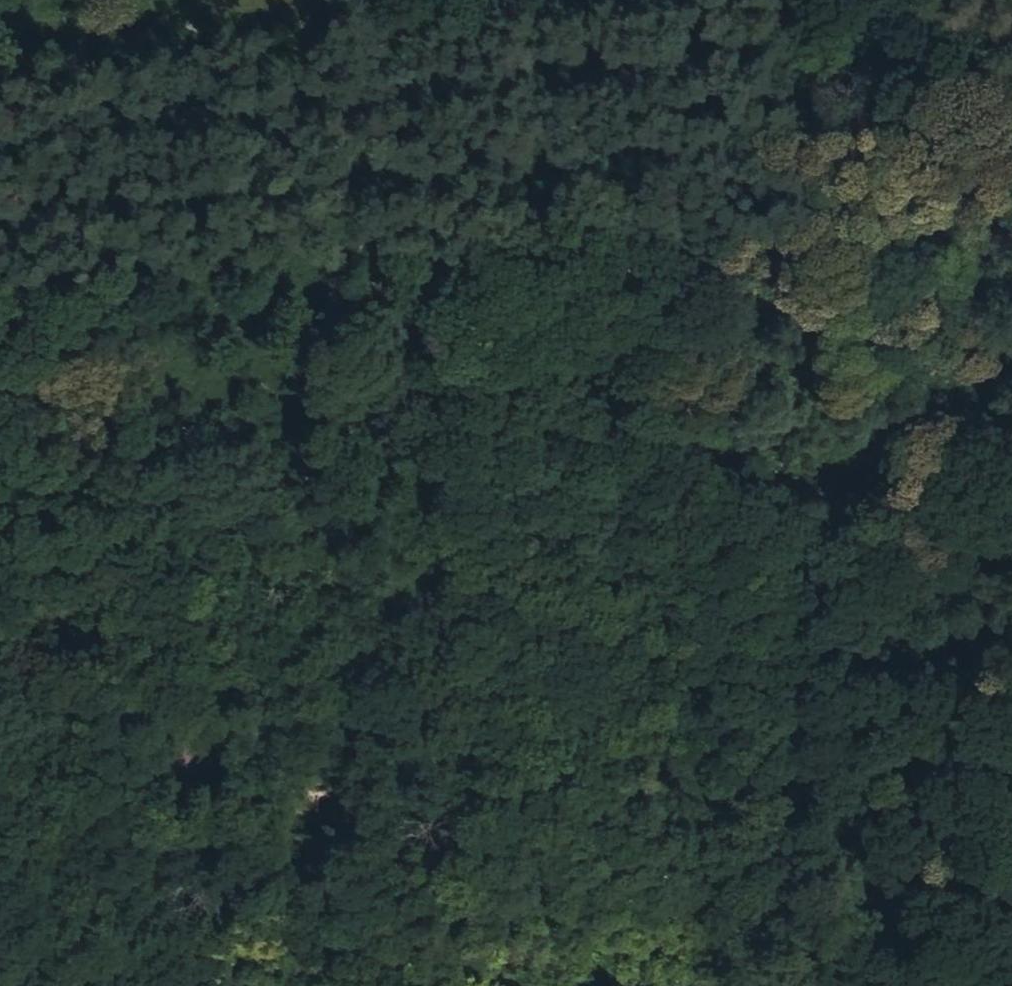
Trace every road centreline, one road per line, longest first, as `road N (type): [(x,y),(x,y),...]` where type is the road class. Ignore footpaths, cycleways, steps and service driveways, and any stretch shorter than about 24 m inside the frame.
road 1 (track): [(0,36),(313,0)]

